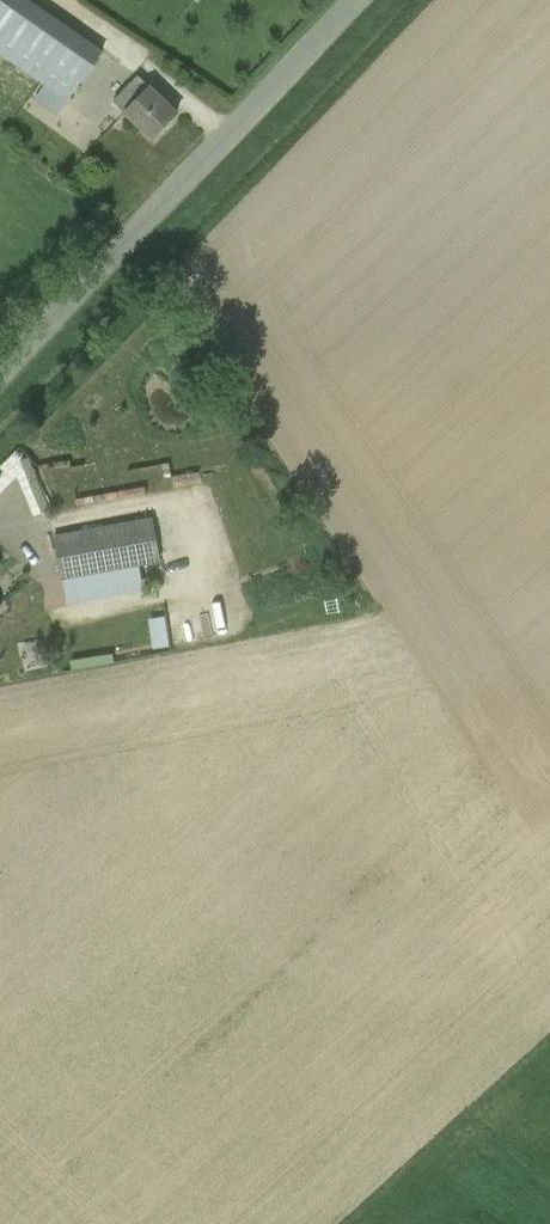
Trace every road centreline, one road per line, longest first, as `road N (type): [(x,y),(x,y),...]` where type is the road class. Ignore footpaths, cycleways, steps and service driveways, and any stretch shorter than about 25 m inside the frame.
road 1 (unclassified): [(0,380),(360,0)]

